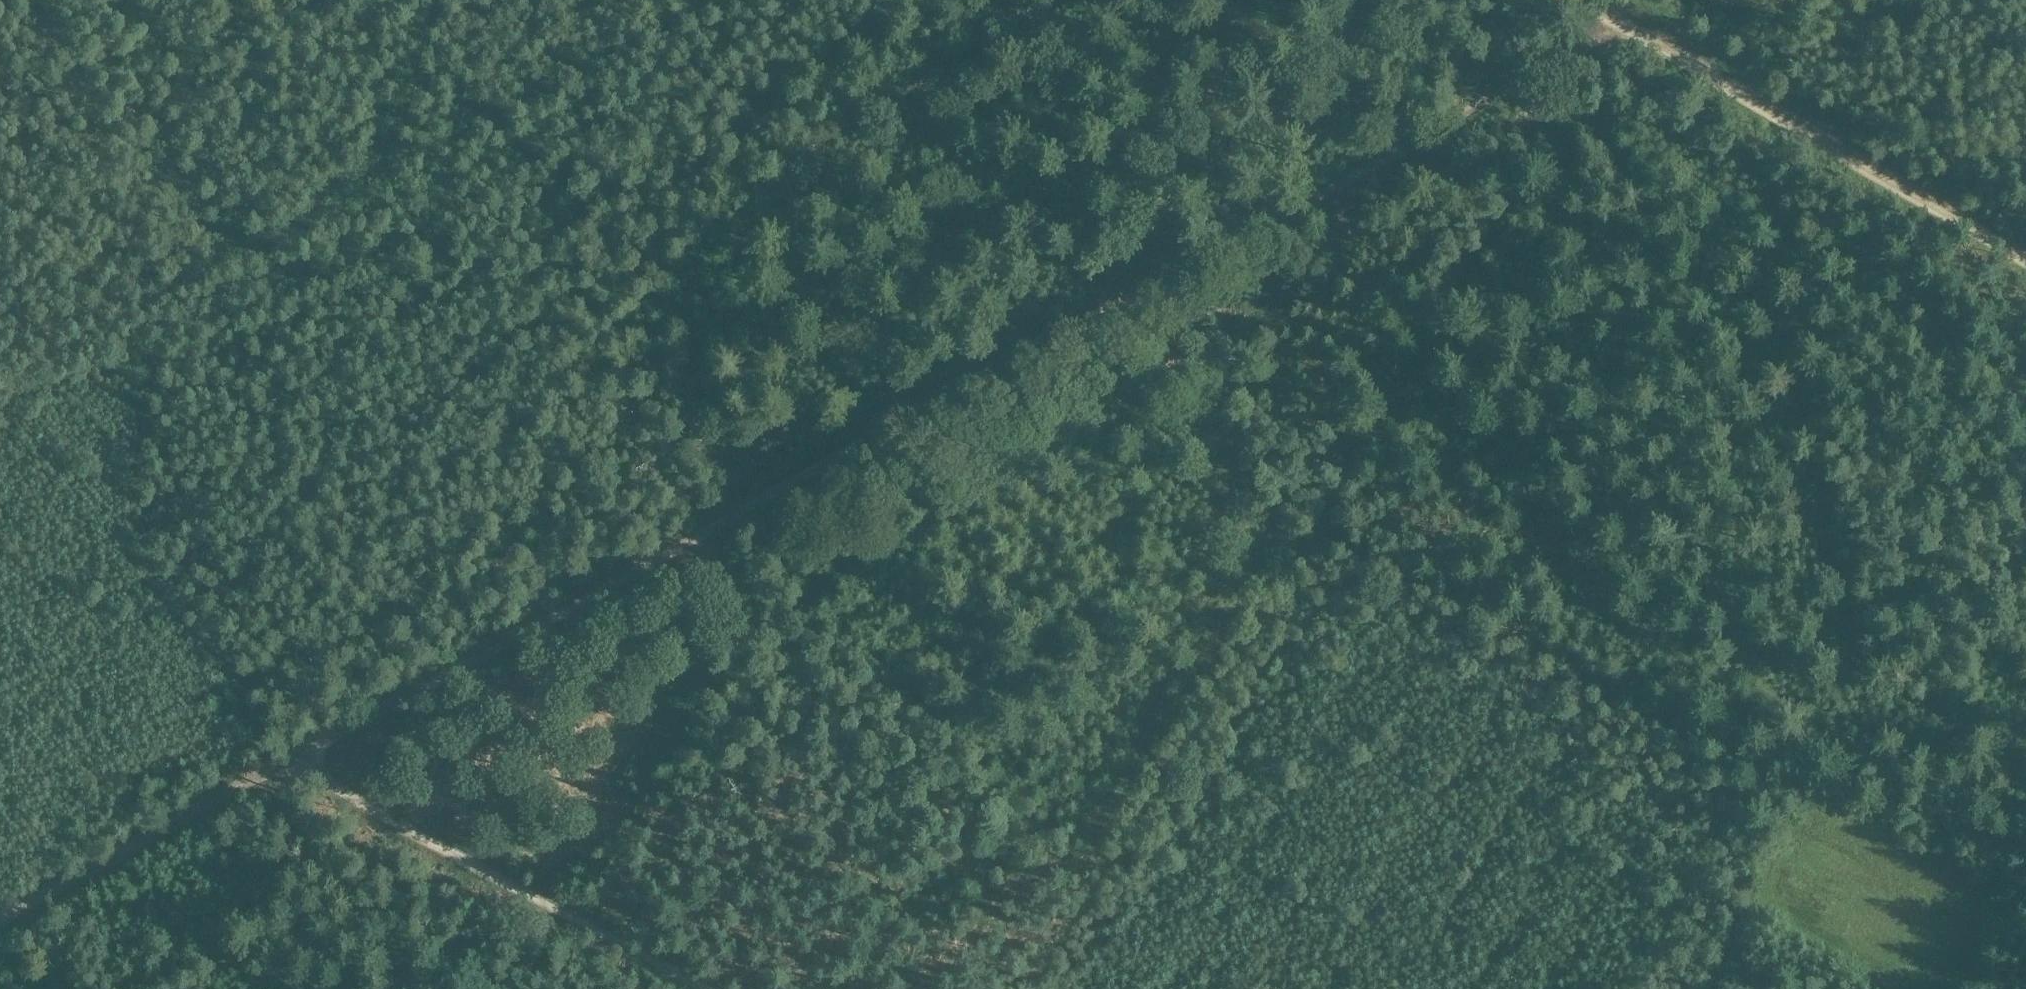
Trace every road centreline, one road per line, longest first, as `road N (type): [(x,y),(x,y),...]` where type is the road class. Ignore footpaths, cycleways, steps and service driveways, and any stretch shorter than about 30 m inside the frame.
road 1 (track): [(1625,18),(291,762)]
road 2 (track): [(703,988),(291,762)]
road 3 (track): [(2025,255),(1625,18)]
road 4 (track): [(291,762),(0,921)]

